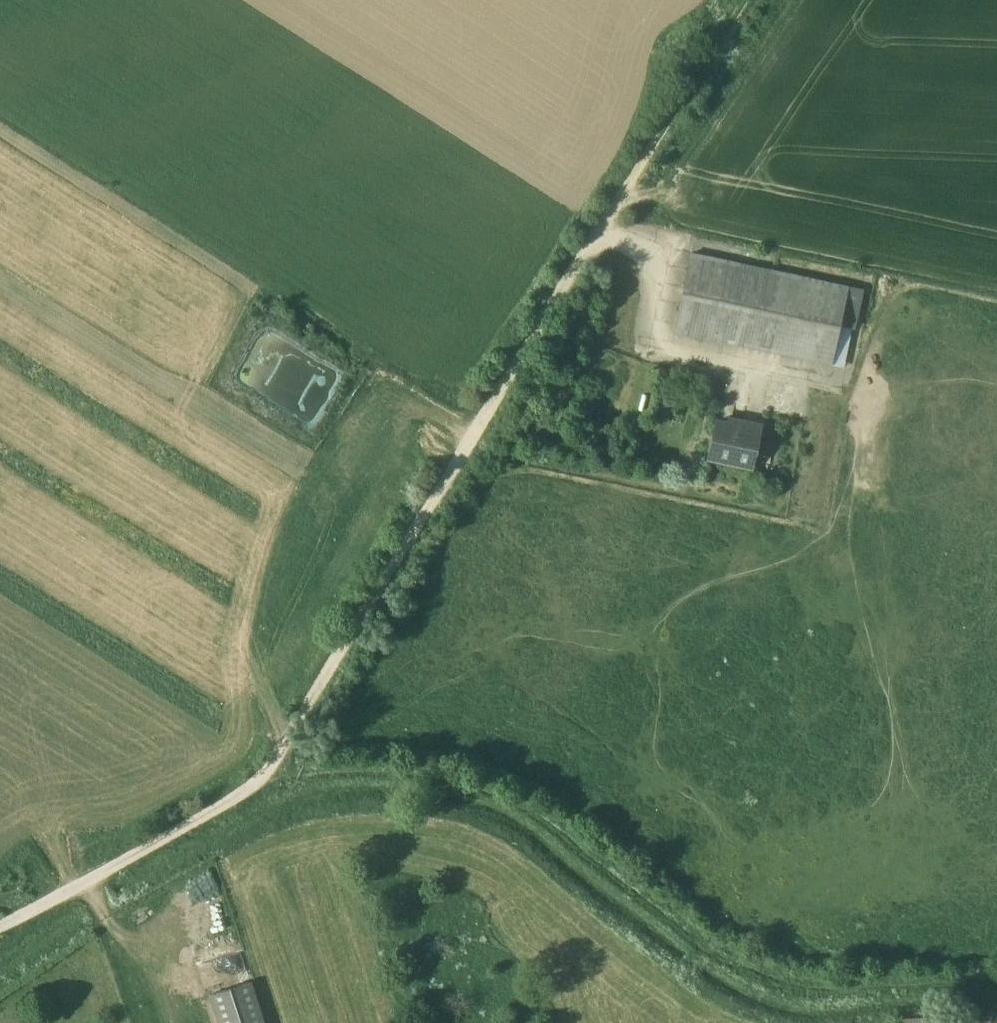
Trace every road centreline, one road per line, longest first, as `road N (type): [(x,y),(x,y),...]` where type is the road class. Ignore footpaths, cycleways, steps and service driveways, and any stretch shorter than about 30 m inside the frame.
road 1 (track): [(743,0),(262,781)]
road 2 (track): [(0,922),(88,883),(262,781)]

